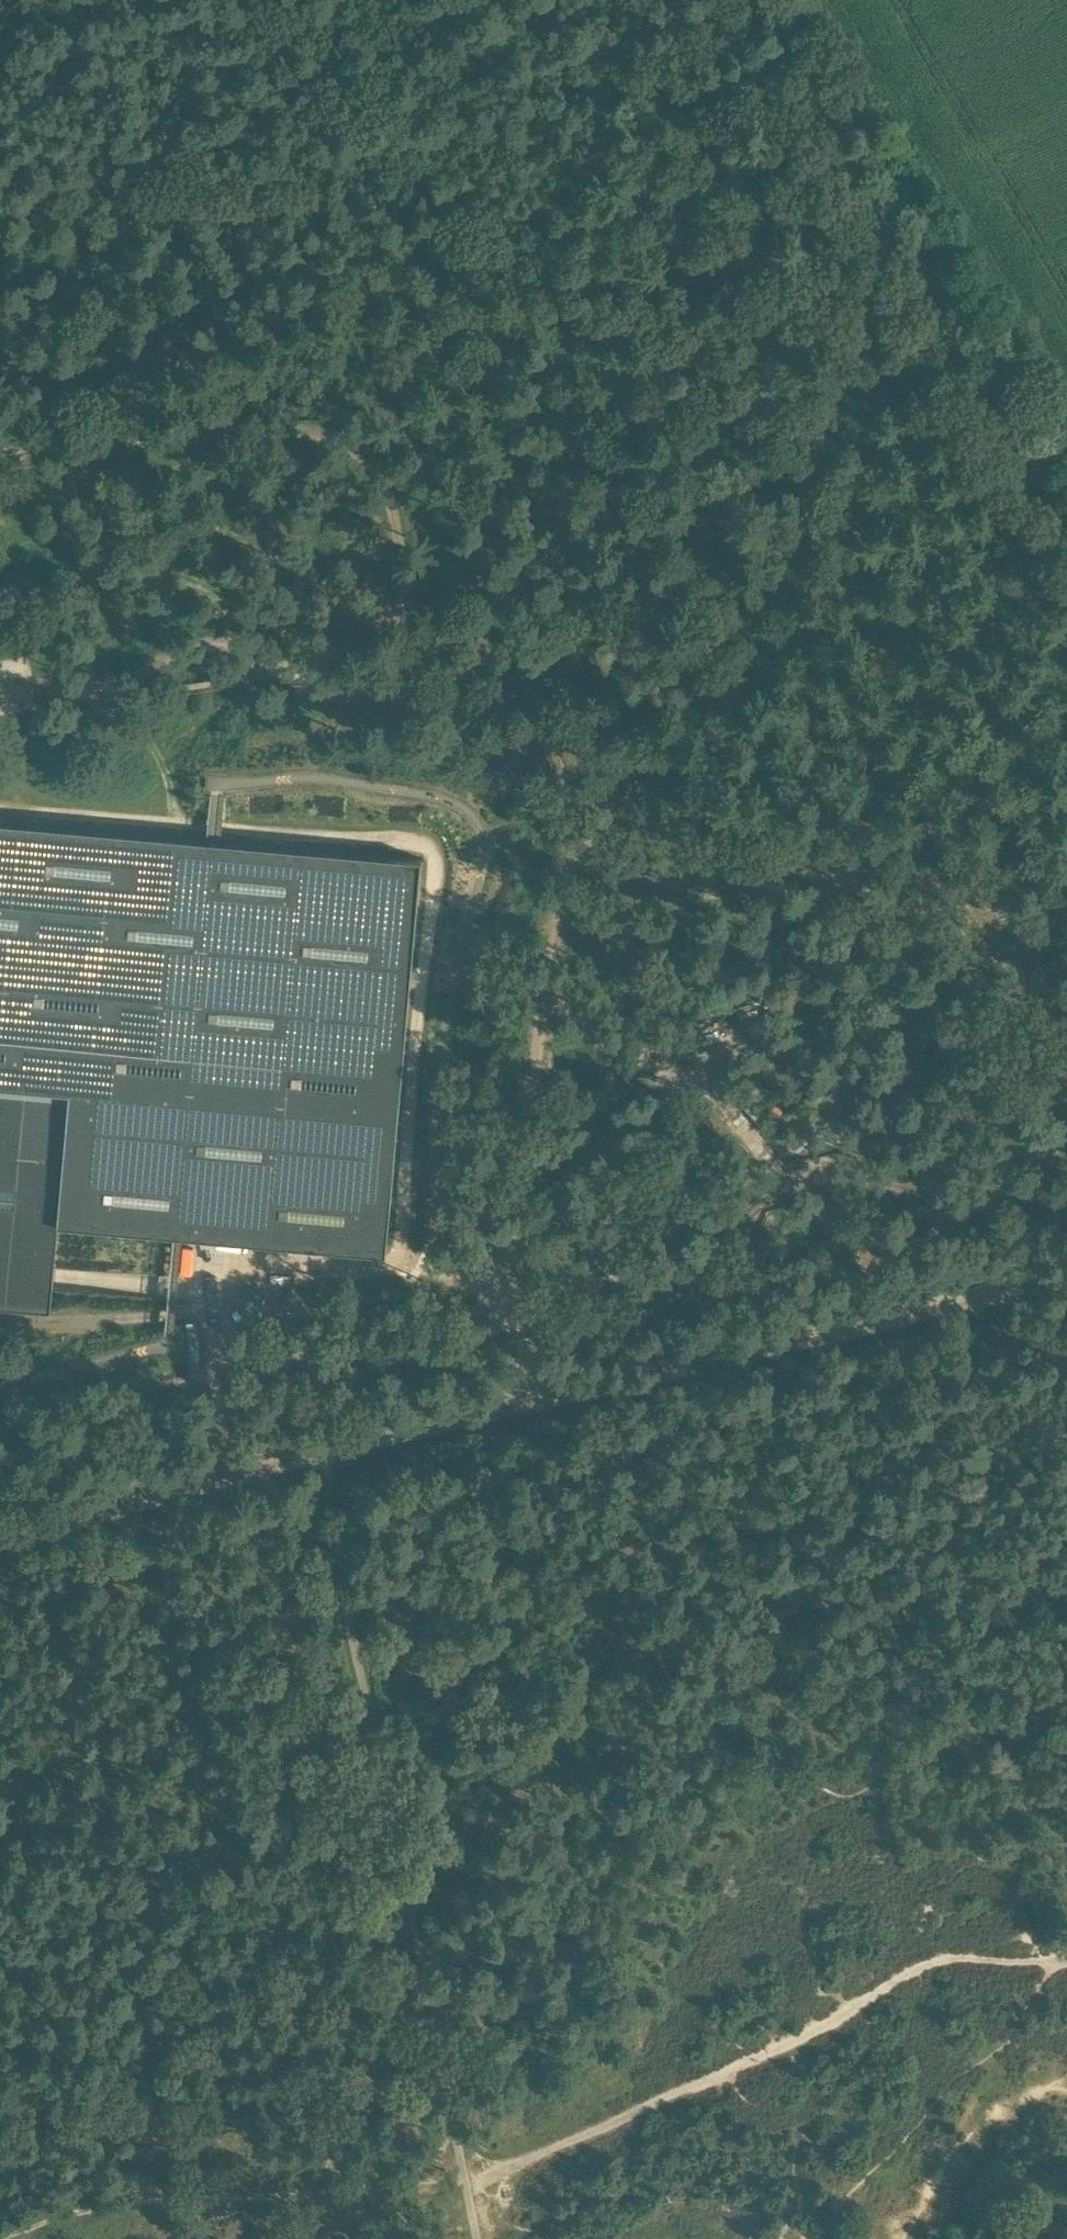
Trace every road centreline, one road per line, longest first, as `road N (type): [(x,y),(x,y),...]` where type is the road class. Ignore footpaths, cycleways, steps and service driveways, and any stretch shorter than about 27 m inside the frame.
road 1 (track): [(0,688),(128,681),(206,640),(224,640),(254,647),(314,684),(432,704),(510,766),(586,788),(670,838),(814,868),(905,899),(1022,970),(1052,1006),(1066,1046)]
road 2 (track): [(1066,1109),(1053,1163),(1013,1193),(960,1197),(850,1171),(819,1172),(796,1180),(678,1279),(624,1279),(555,1302),(512,1334),(360,1357),(321,1355),(197,1380),(107,1415),(39,1426),(0,1416)]
road 3 (track): [(1066,1261),(332,1443)]
road 4 (track): [(470,2198),(820,2028),(915,1968),(938,1960),(1066,1953)]
road 5 (track): [(0,452),(213,433),(334,438),(362,451),(386,480),(390,585),(422,673)]
road 6 (track): [(814,868),(688,900),(610,859),(510,766)]
road 7 (track): [(332,1443),(0,1528)]
road 8 (track): [(888,229),(1066,494)]
road 9 (track): [(224,2196),(470,2198)]
road 10 (track): [(809,12),(832,95),(888,229)]
road 11 (track): [(3,2238),(108,2203),(224,2196)]
road 12 (track): [(37,688),(86,693),(133,718),(160,745),(172,793)]

